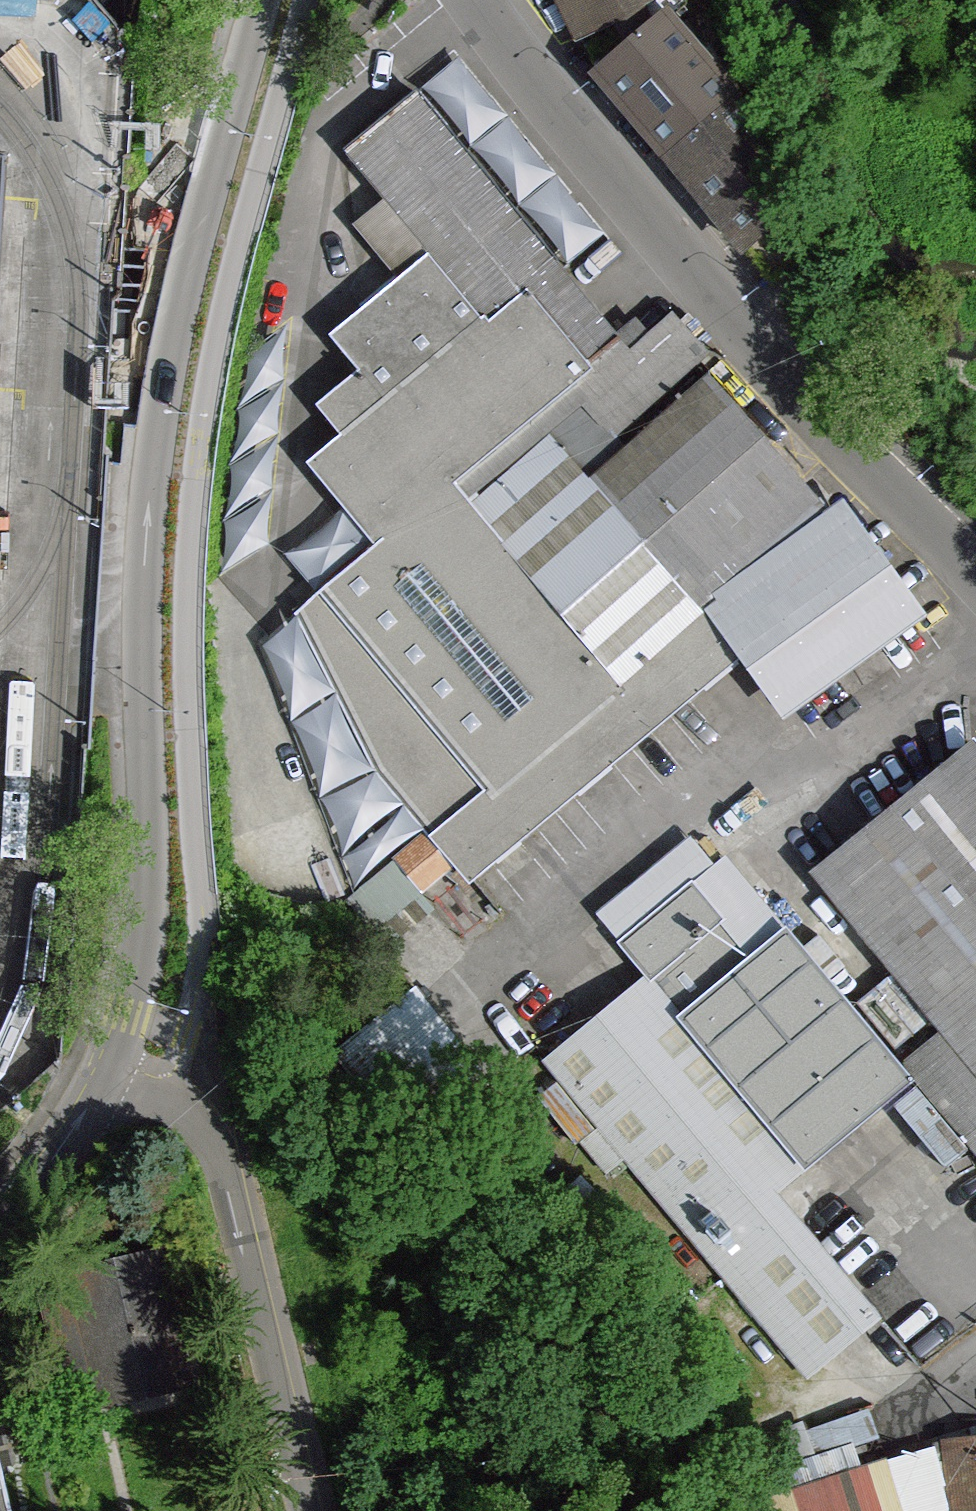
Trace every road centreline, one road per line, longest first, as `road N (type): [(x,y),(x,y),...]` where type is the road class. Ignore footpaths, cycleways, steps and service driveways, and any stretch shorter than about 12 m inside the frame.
road 1 (residential): [(105,1079),(129,1014),(146,913),(143,595),(167,364),(261,0)]
road 2 (residential): [(975,574),(767,360),(536,84),(475,0)]
road 3 (residential): [(105,1079),(187,1106),(228,1172),(308,1510)]
road 4 (residential): [(0,1219),(68,1140),(105,1079)]

